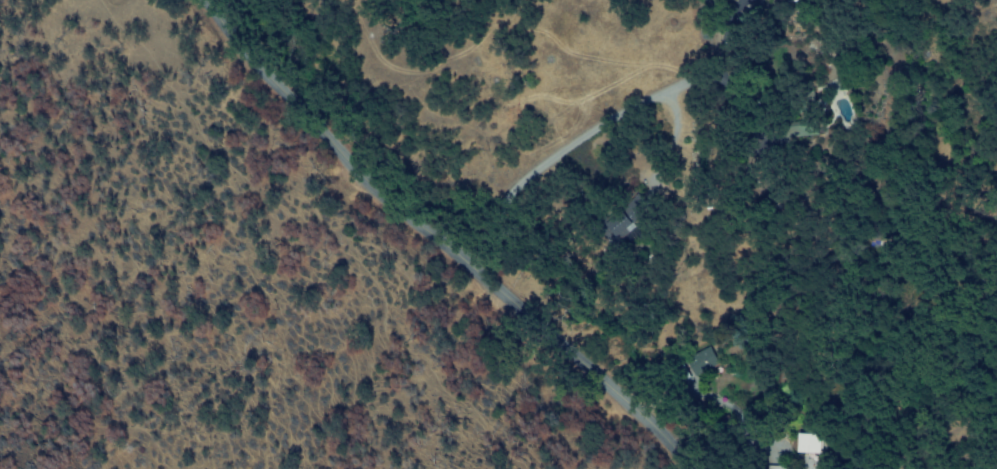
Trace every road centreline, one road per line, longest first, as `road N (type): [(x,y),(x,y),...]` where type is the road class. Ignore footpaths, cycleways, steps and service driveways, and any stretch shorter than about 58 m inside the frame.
road 1 (tertiary): [(207,0),(244,52),(463,264),(558,334),(666,438),(683,468)]
road 2 (residential): [(558,334),(720,256),(846,249)]
road 3 (residential): [(244,52),(317,51),(367,38),(472,46),(509,0)]
road 4 (residential): [(472,46),(618,74),(668,64),(707,24),(711,0)]
road 5 (residential): [(720,256),(787,180),(800,107),(796,61)]

